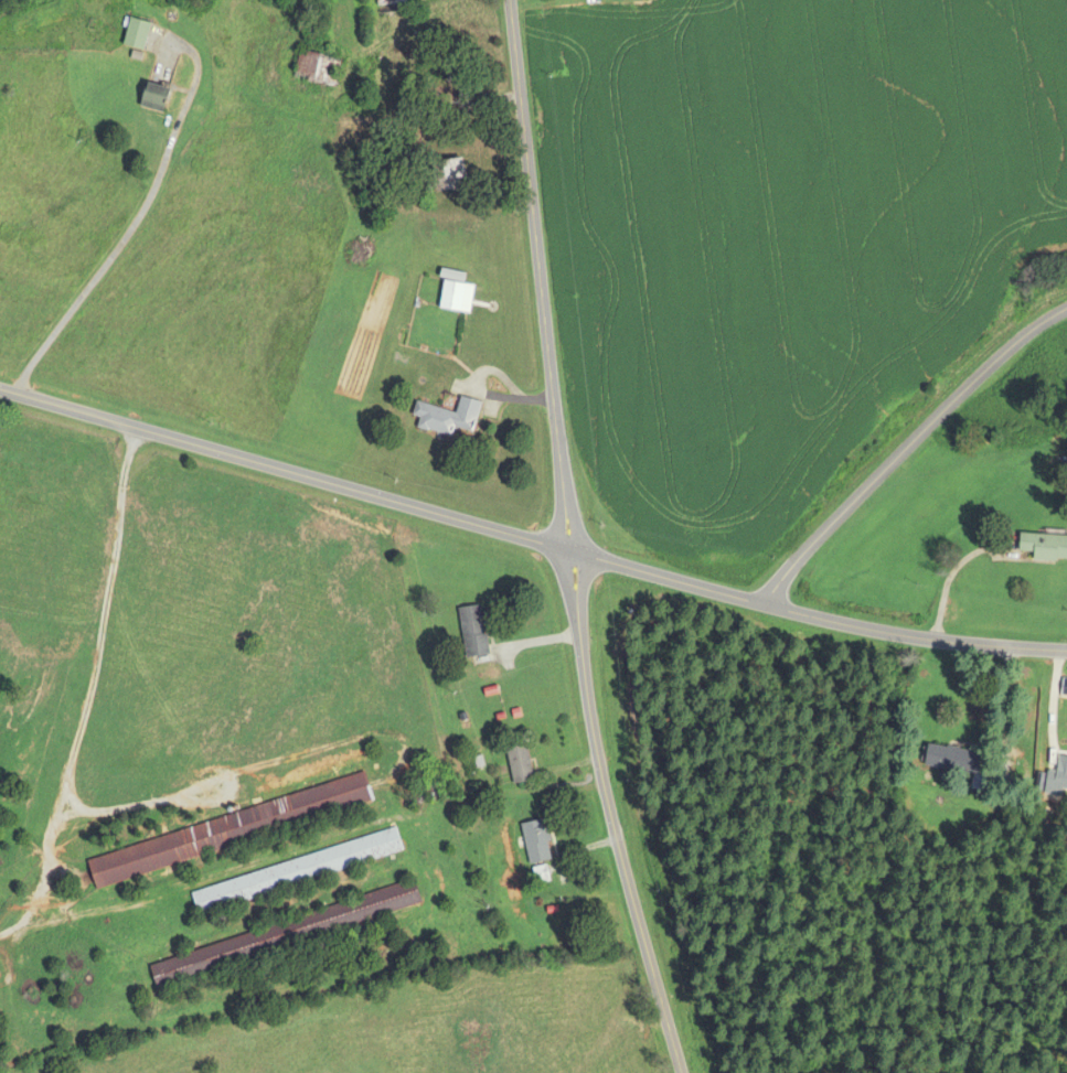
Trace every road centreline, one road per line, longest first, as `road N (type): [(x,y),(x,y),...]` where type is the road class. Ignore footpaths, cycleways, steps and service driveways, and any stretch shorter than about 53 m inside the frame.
road 1 (residential): [(0,392),(841,623),(1066,651)]
road 2 (residential): [(681,1072),(589,713),(510,0)]
road 3 (residential): [(759,603),(861,494),(1066,308)]

